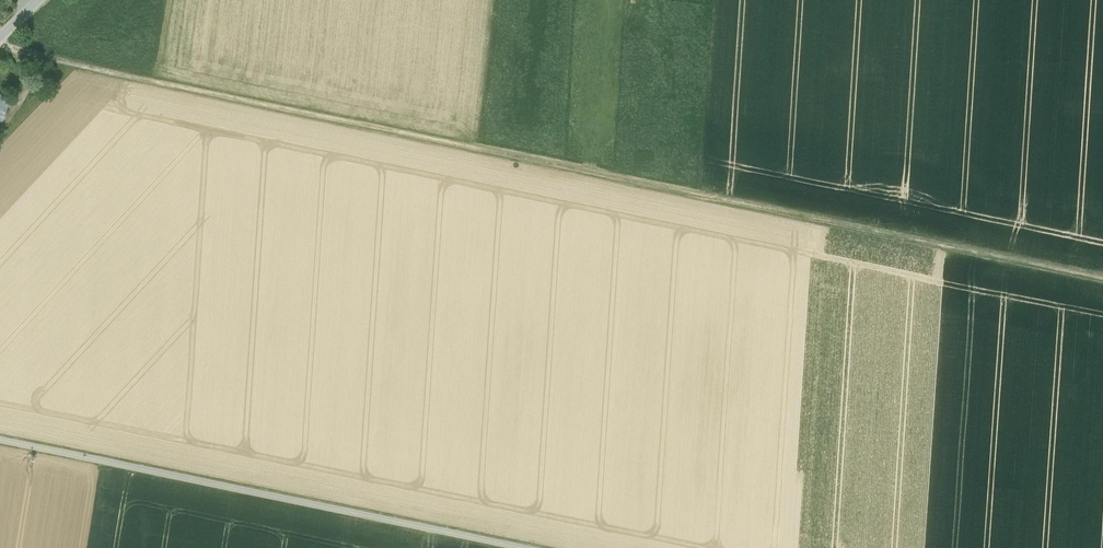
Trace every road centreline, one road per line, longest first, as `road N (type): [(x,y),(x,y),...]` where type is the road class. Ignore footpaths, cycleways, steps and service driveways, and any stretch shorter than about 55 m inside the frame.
road 1 (track): [(483,547),(0,442)]

